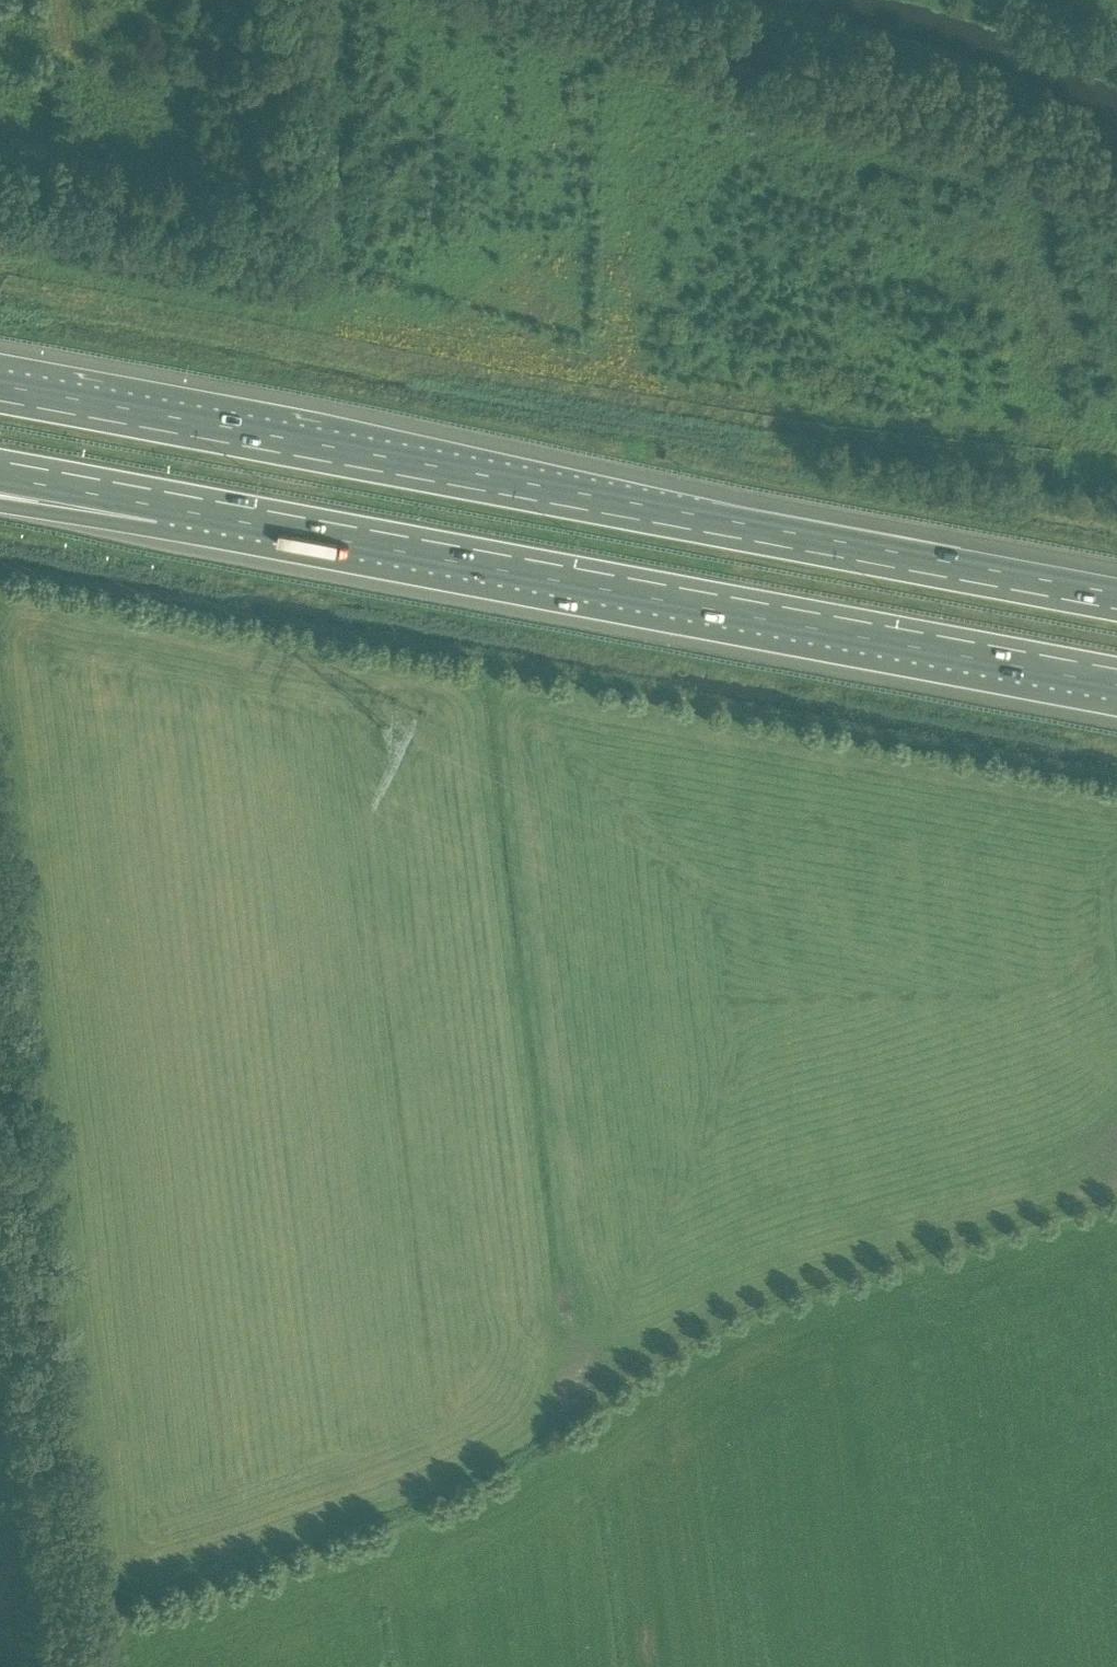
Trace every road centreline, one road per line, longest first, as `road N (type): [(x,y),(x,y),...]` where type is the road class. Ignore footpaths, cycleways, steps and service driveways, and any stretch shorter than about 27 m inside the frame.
road 1 (motorway): [(1116,600),(0,394)]
road 2 (motorway): [(163,501),(1116,676)]
road 3 (track): [(87,1666),(0,895)]
road 4 (motorway): [(0,470),(163,501)]
road 5 (motorway): [(0,504),(163,501)]

